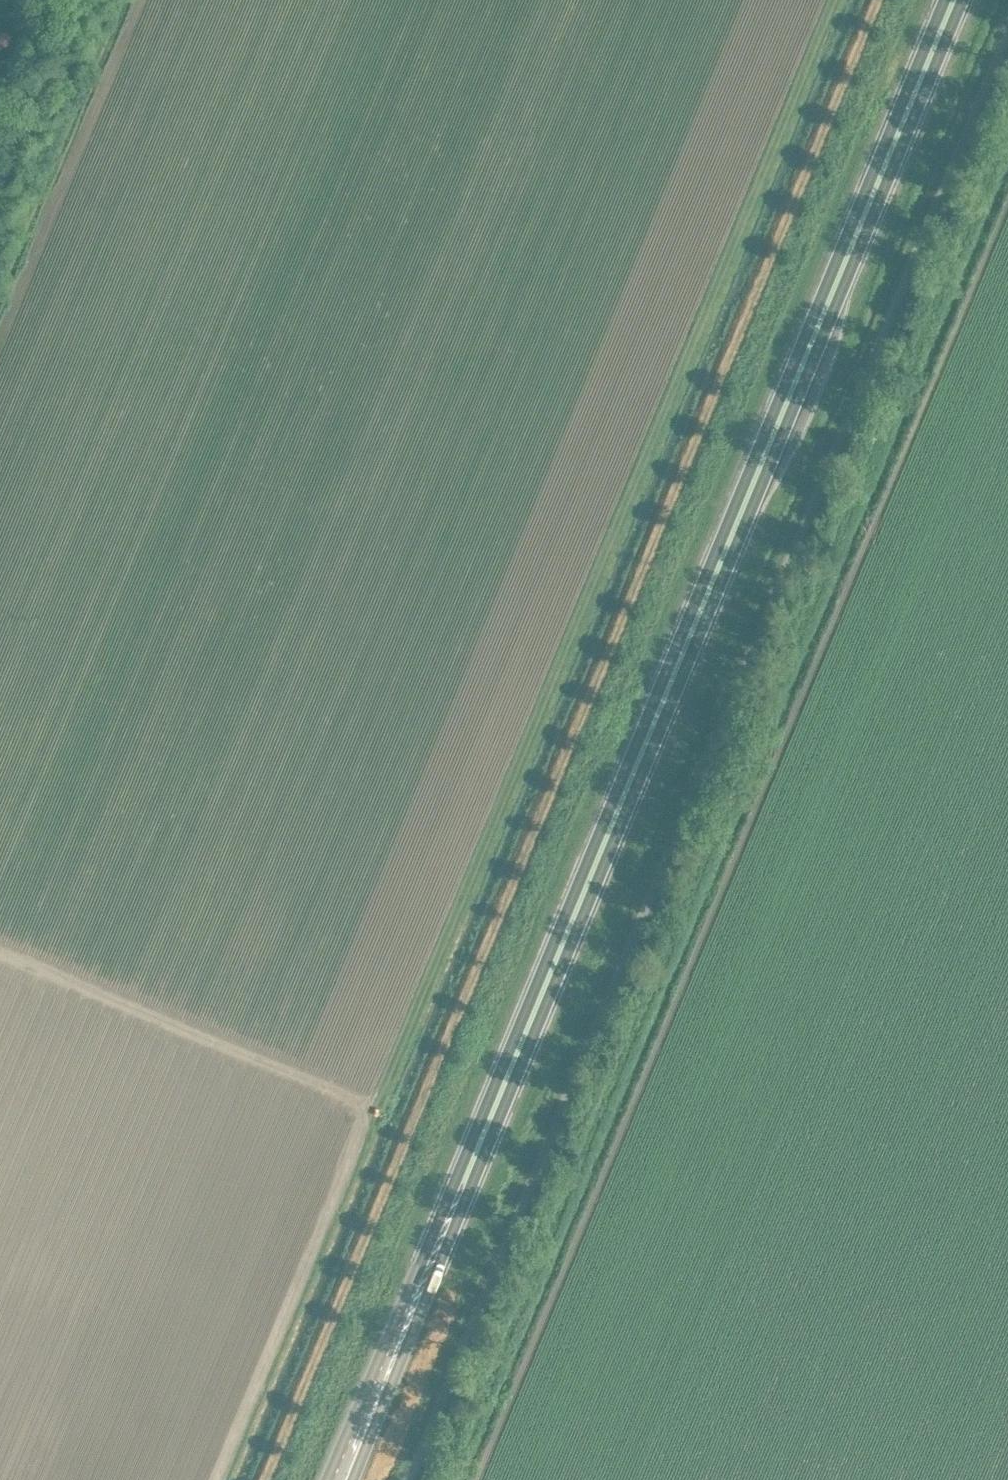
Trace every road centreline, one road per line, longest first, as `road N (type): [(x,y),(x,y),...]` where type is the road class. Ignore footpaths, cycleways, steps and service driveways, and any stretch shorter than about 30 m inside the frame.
road 1 (trunk): [(527,1027),(956,0)]
road 2 (trunk): [(527,1027),(334,1479)]
road 3 (trunk): [(354,1479),(527,1027)]

